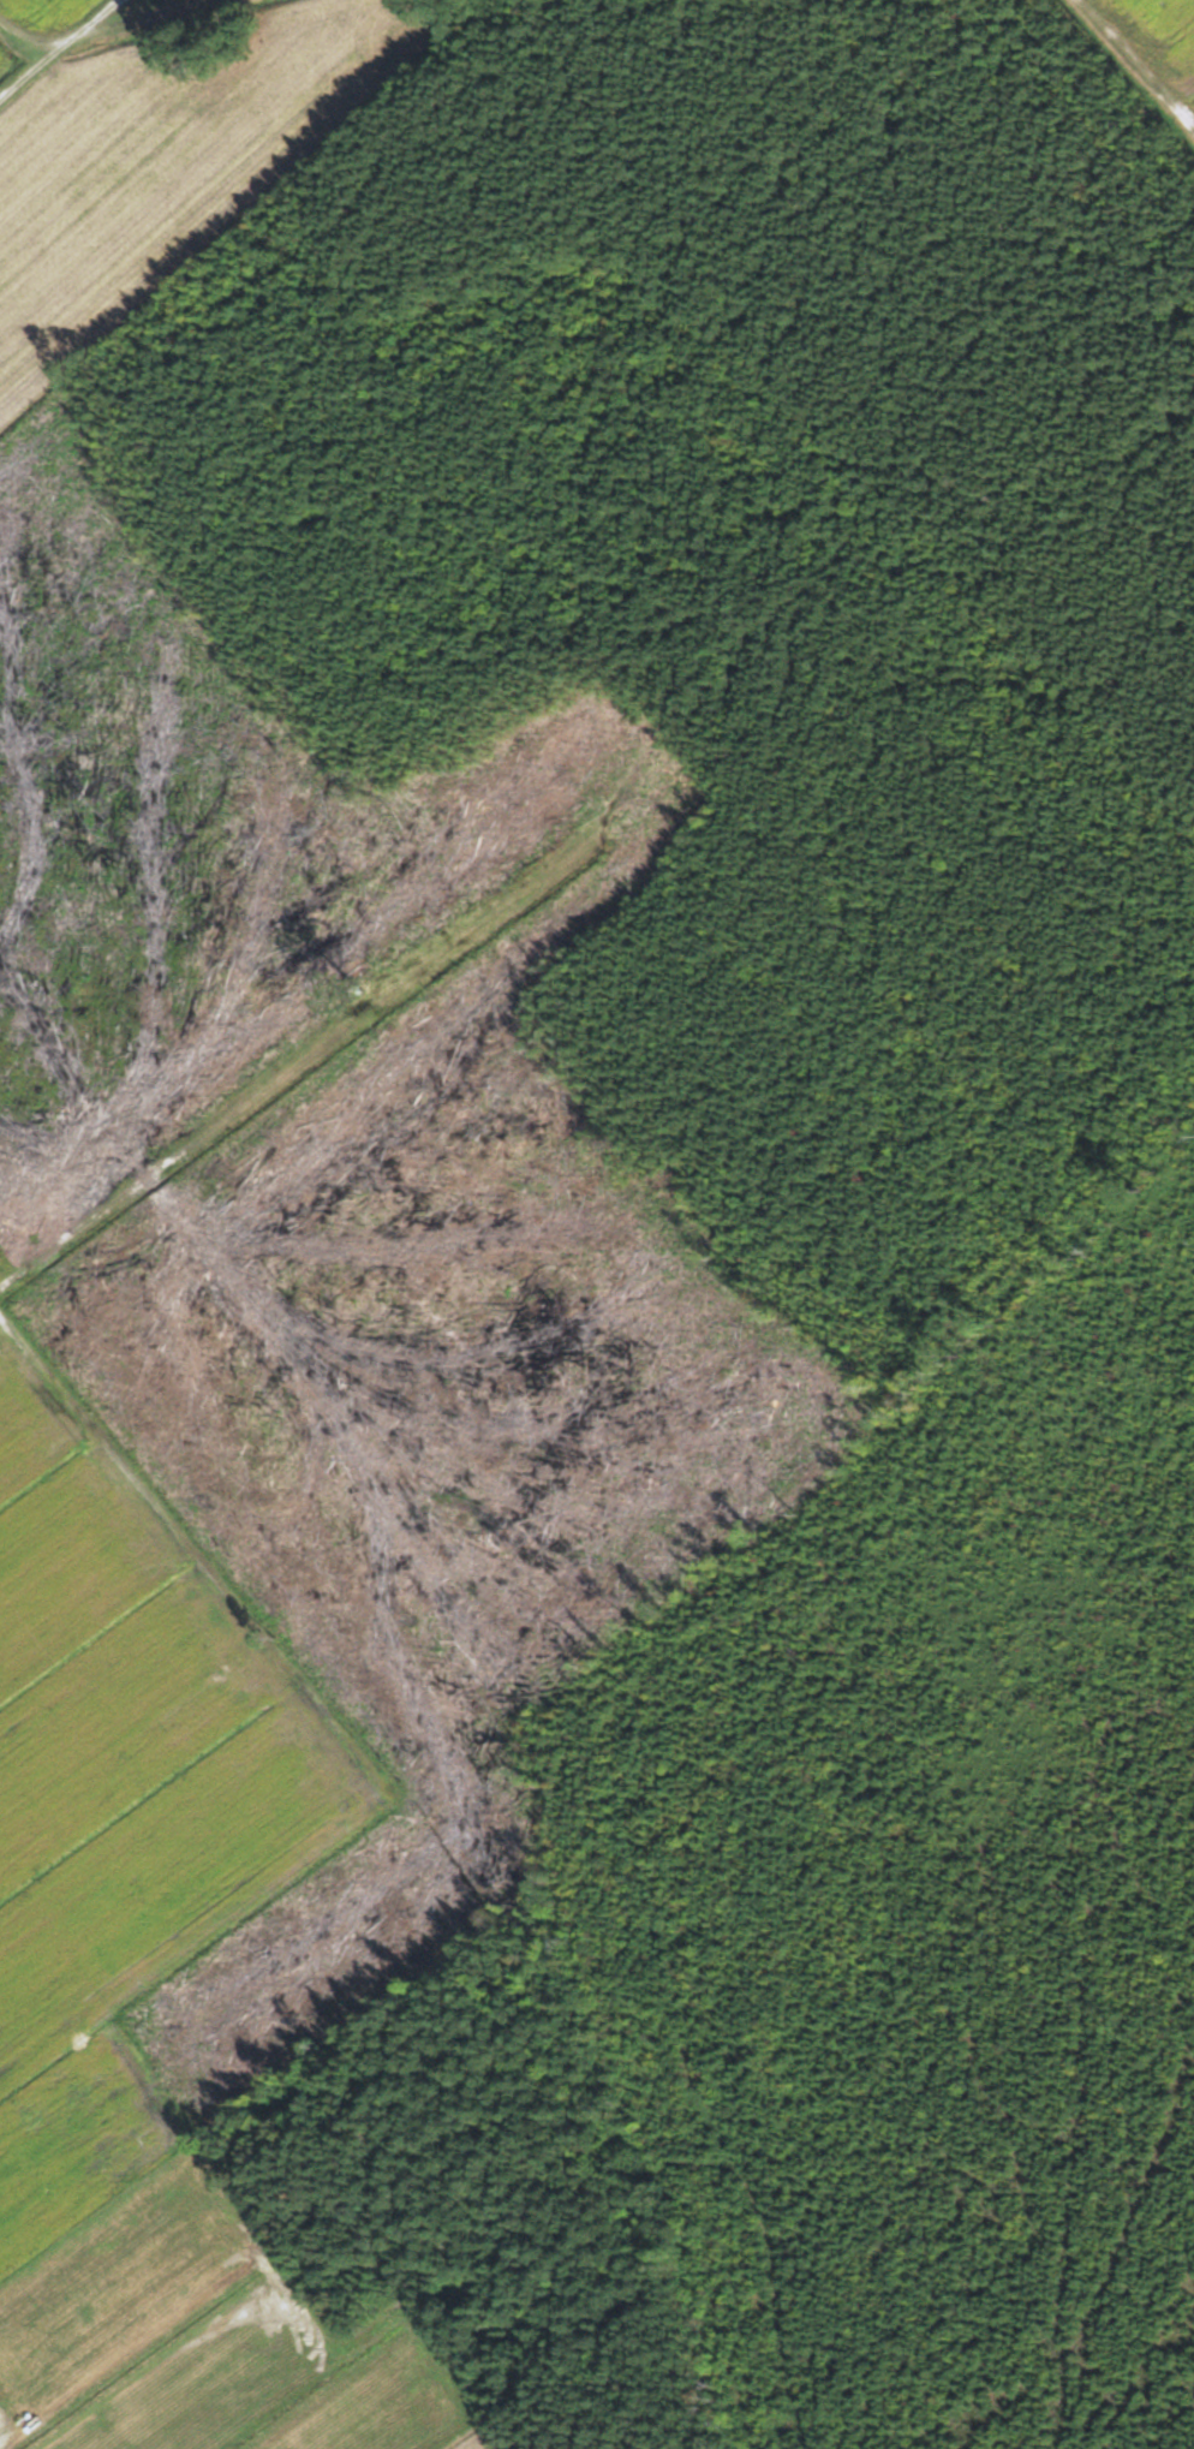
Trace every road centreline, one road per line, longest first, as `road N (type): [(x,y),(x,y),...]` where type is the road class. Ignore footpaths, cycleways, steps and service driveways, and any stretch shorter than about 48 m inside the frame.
road 1 (residential): [(0,100),(116,0)]

